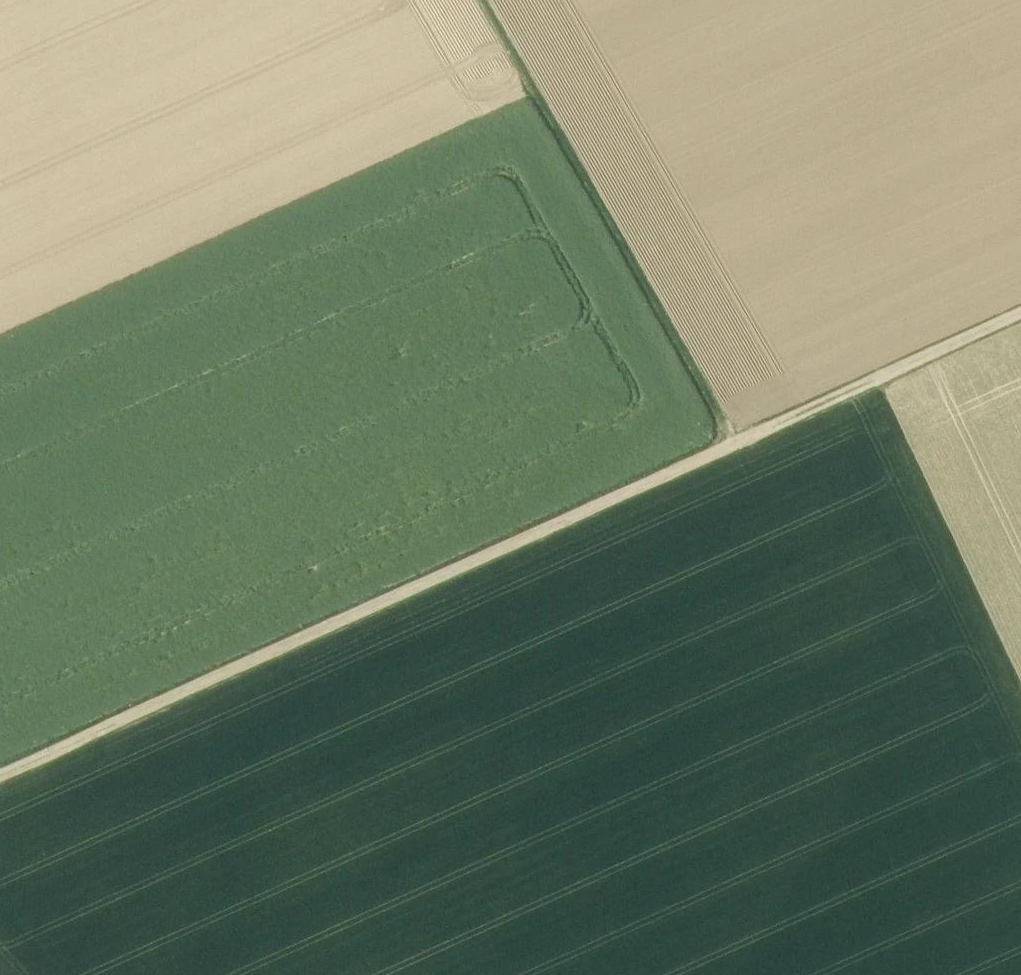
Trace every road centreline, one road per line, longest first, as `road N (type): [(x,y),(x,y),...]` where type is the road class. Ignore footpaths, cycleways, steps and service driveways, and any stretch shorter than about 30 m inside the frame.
road 1 (track): [(0,779),(1020,316)]
road 2 (track): [(482,0),(737,445)]

